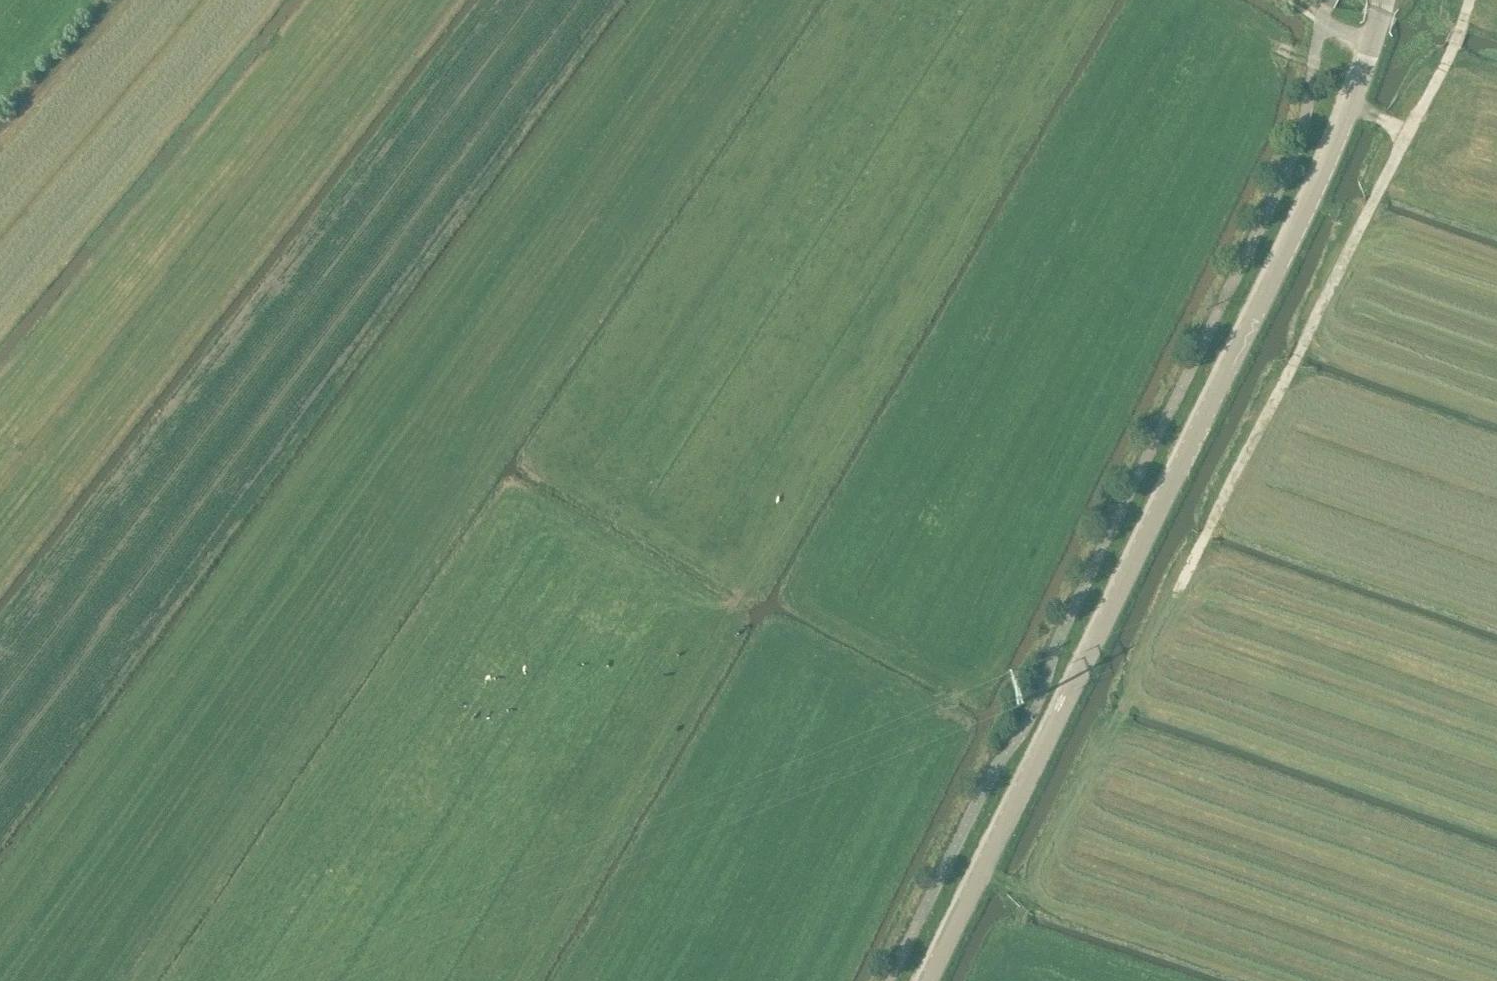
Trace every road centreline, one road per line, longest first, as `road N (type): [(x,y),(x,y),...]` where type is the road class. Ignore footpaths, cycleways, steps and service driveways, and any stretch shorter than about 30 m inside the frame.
road 1 (unclassified): [(928,980),(1302,219),(1352,105),(1378,0)]
road 2 (track): [(1175,593),(1409,139),(1469,0)]

